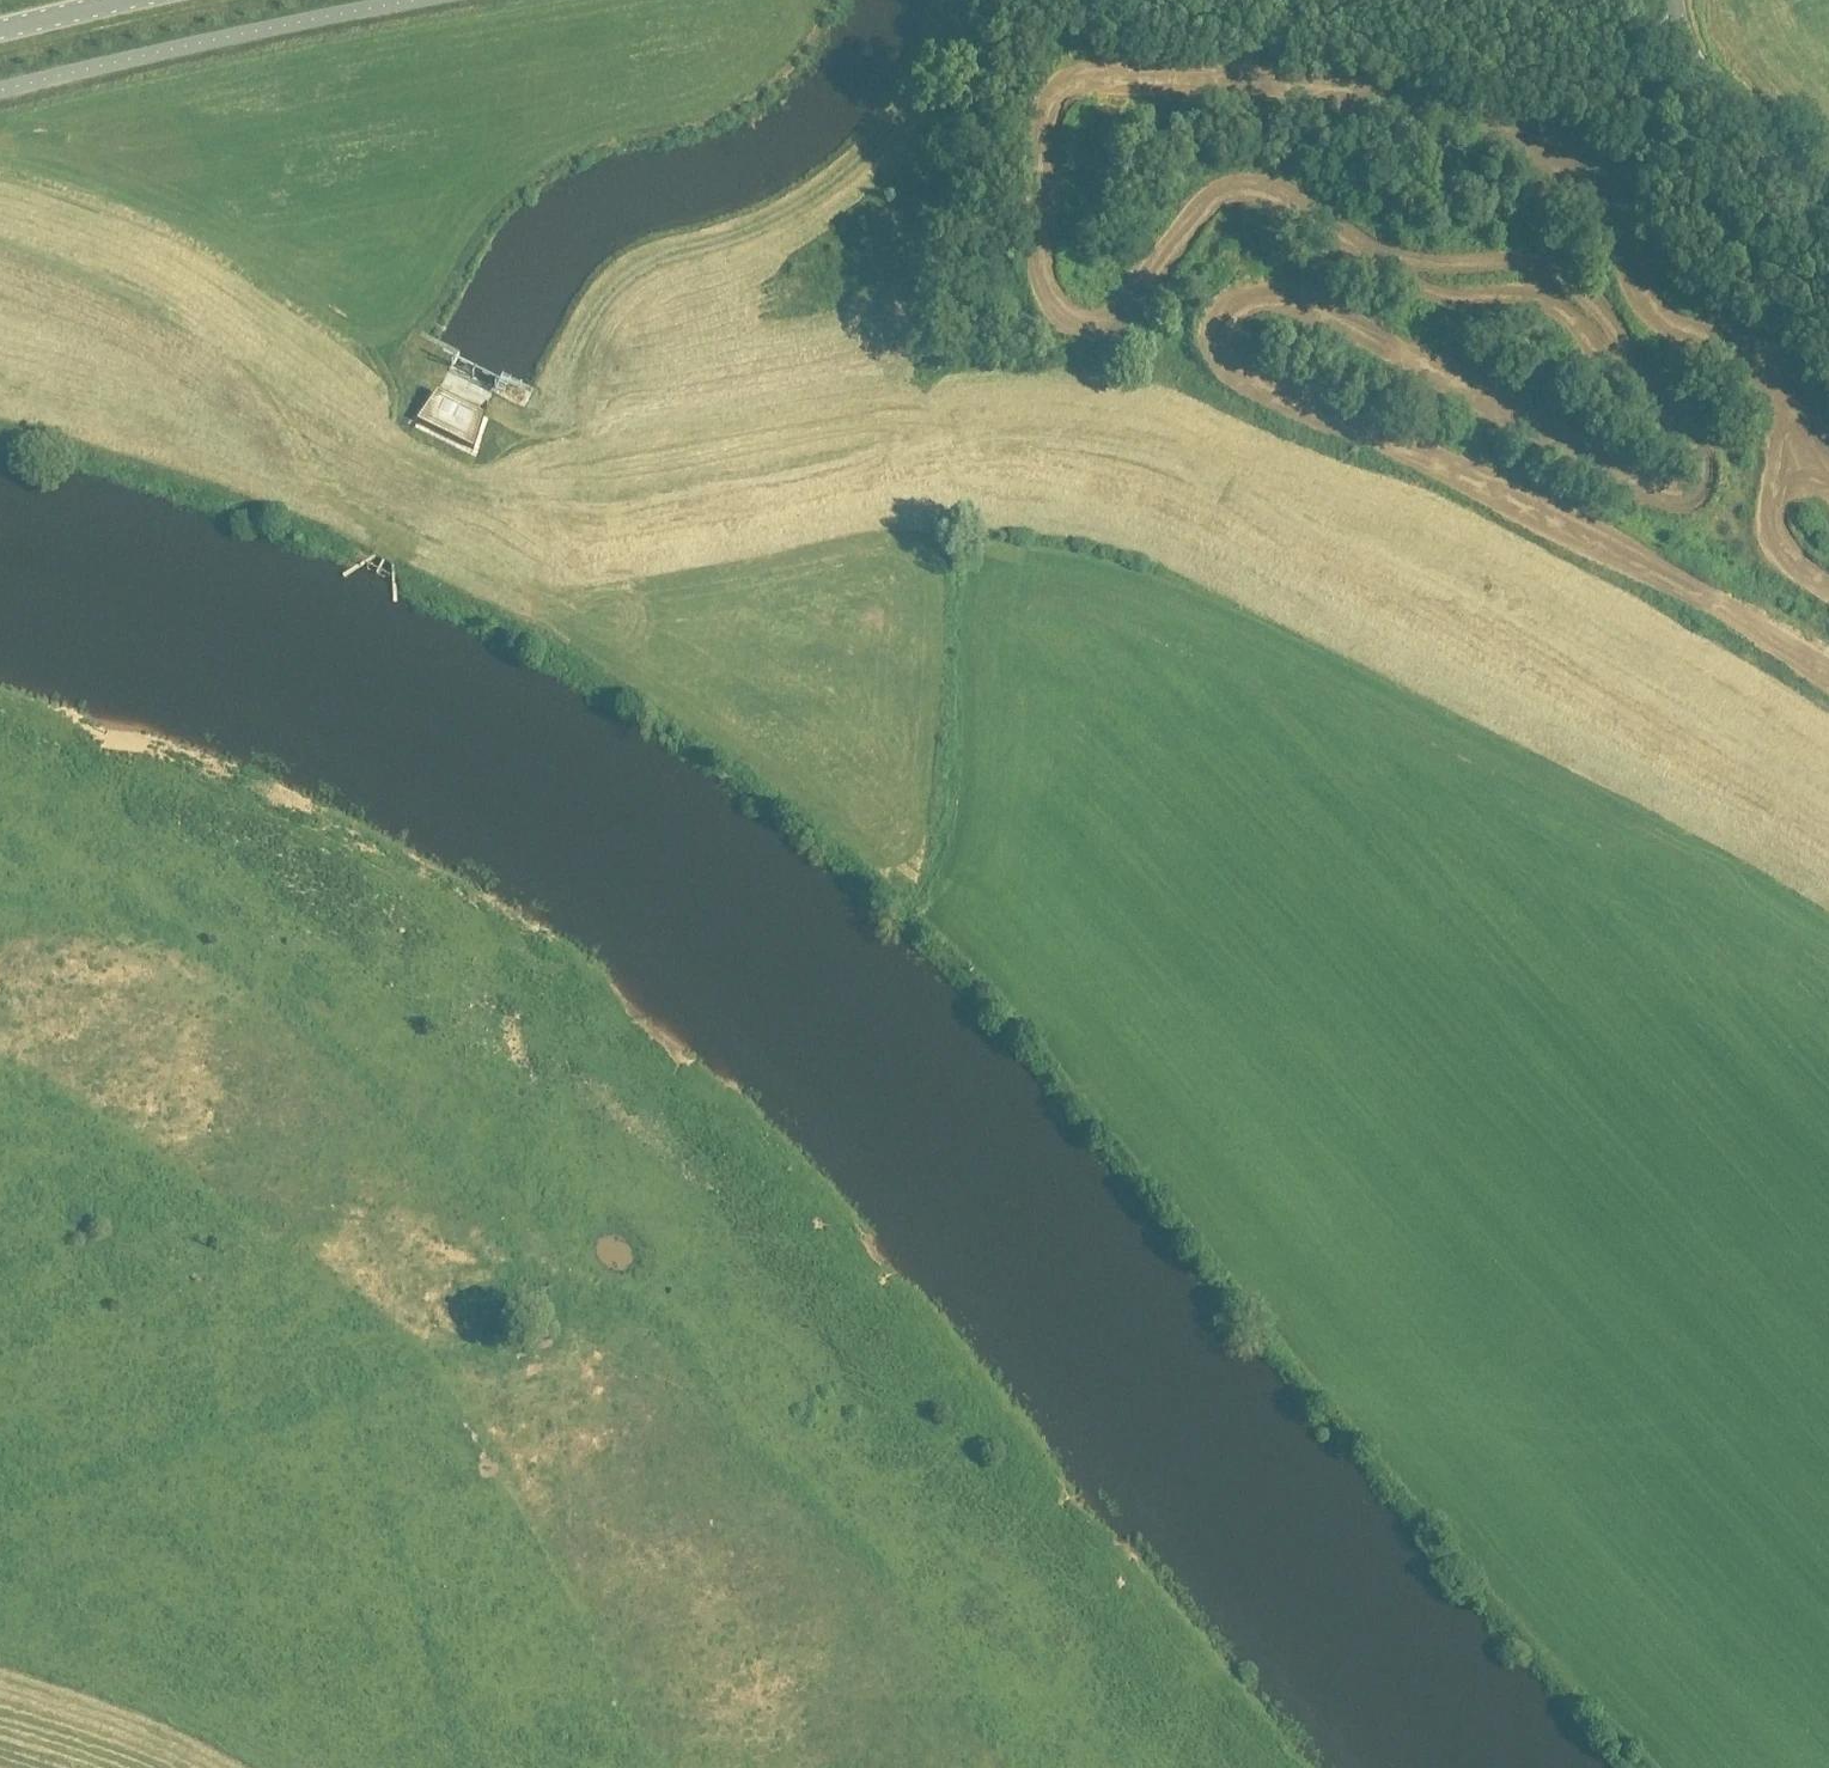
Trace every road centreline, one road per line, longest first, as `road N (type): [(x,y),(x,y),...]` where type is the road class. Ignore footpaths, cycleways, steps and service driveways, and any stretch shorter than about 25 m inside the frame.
road 1 (unclassified): [(1828,209),(1695,64),(1674,0)]
road 2 (unclassified): [(124,0),(0,29)]

